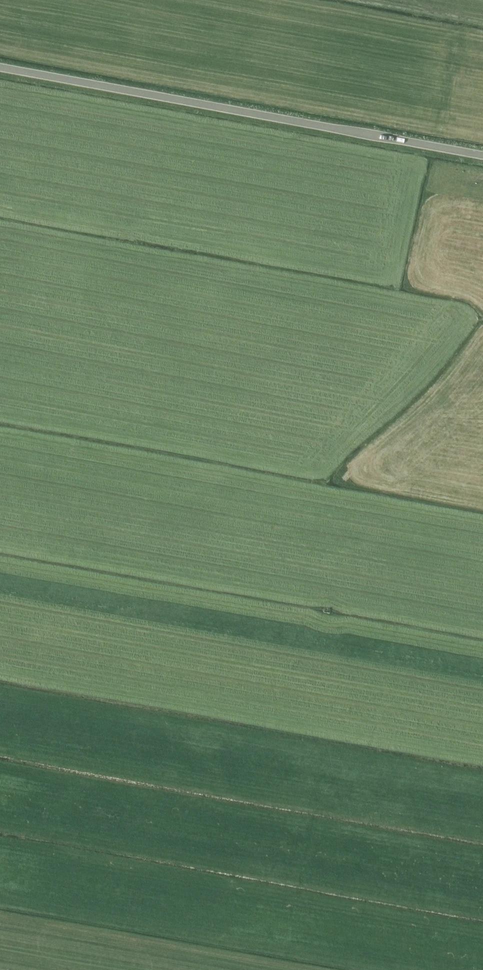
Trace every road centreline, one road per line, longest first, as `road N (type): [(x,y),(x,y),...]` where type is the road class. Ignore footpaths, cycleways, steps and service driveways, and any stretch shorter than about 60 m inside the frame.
road 1 (unclassified): [(482,156),(0,67)]

